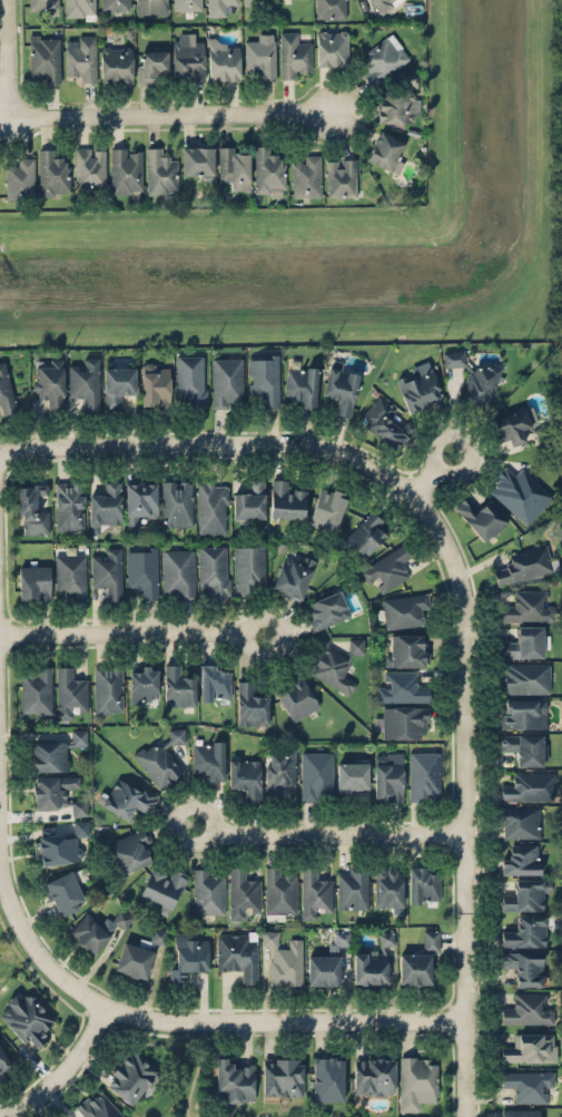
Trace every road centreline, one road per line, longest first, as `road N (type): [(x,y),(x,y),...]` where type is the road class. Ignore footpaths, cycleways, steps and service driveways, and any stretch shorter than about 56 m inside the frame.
road 1 (residential): [(464,1116),(464,608),(454,565),(412,492)]
road 2 (residential): [(0,874),(42,961),(105,1008),(183,1022),(464,1021)]
road 3 (residential): [(412,492),(369,464),(273,442),(21,449),(0,460)]
road 4 (residential): [(8,118),(332,115)]
road 5 (residential): [(193,823),(230,834),(464,834)]
road 6 (residential): [(266,637),(0,637)]
road 7 (residential): [(0,1116),(61,1071),(105,1008)]

